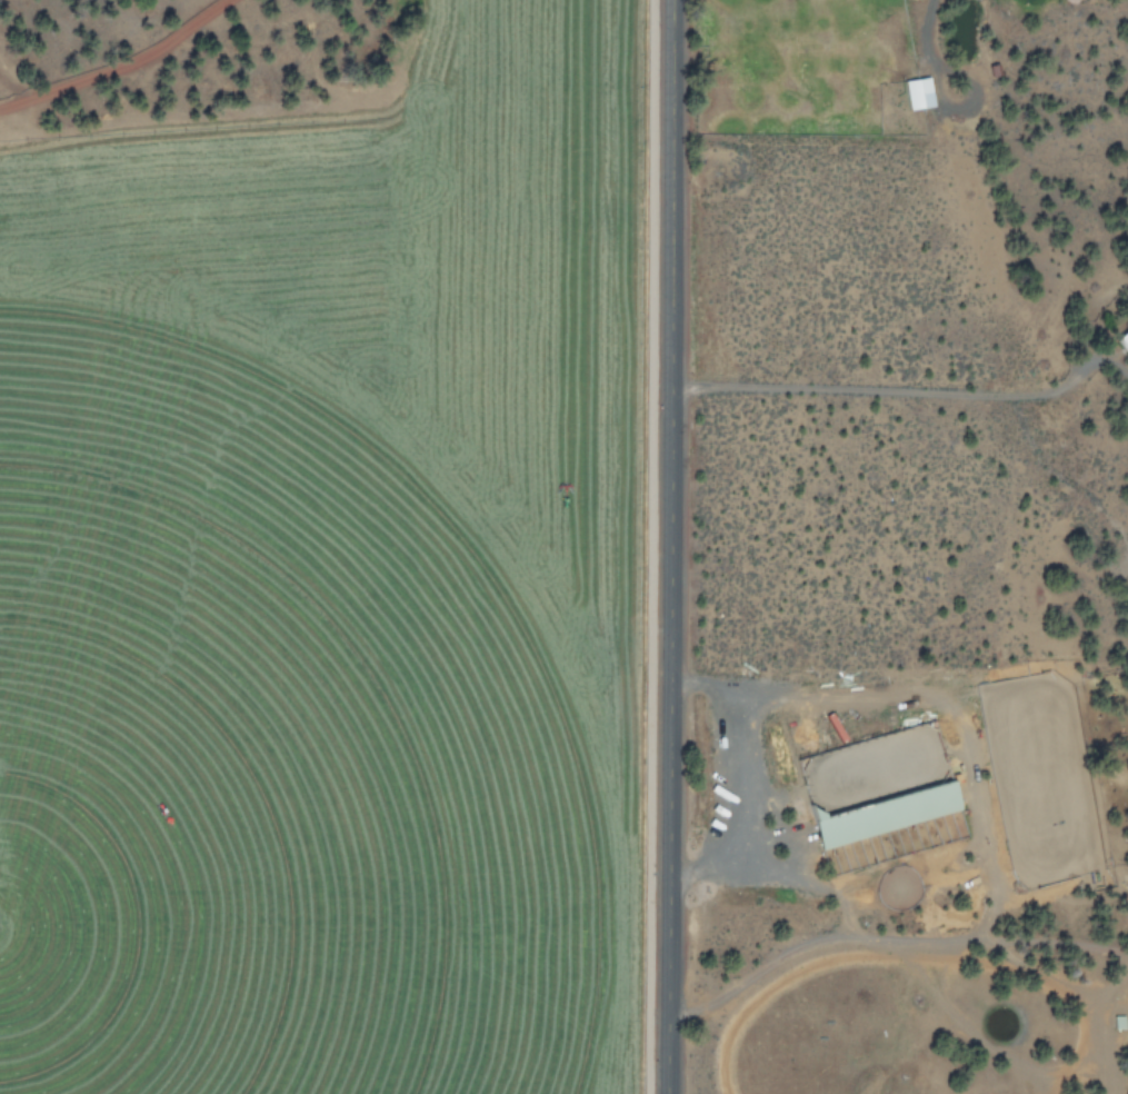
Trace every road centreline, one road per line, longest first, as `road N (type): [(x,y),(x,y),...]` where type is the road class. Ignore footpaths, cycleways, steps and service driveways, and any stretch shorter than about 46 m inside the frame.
road 1 (tertiary): [(668,1093),(674,0)]

